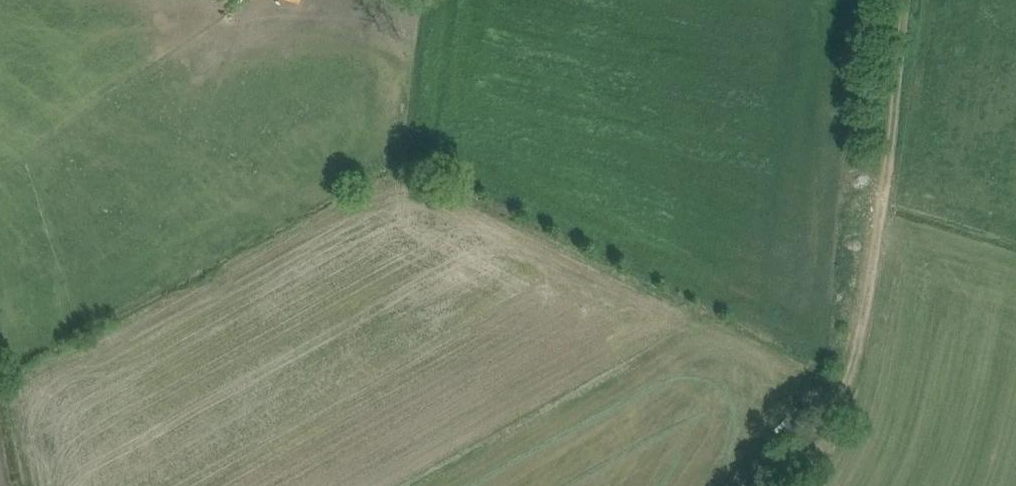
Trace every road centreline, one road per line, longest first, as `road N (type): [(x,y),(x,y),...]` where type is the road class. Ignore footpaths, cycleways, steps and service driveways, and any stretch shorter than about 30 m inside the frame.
road 1 (track): [(902,0),(853,350),(834,402),(783,485)]

